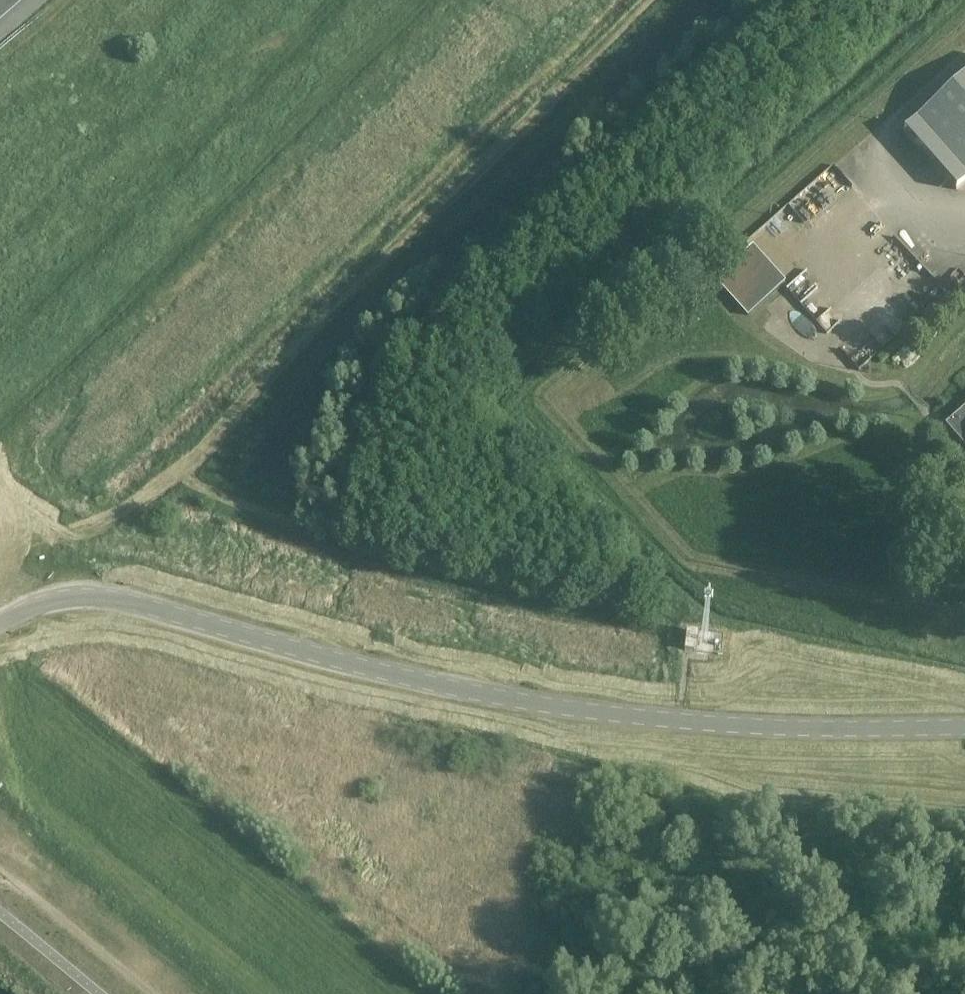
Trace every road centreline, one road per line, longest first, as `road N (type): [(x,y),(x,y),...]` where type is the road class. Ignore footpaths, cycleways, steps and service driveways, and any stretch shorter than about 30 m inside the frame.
road 1 (tertiary): [(964,727),(735,725),(561,708),(408,677),(108,596),(49,601),(0,625)]

